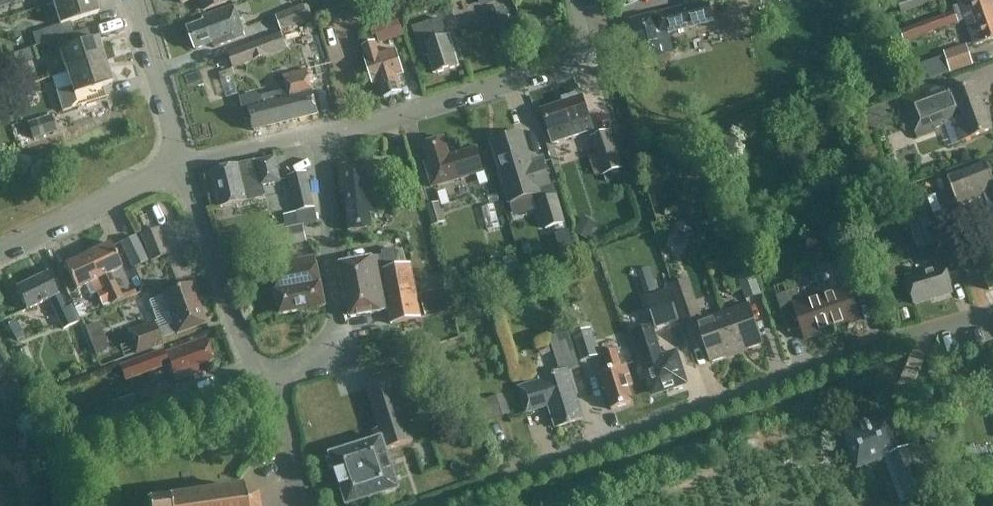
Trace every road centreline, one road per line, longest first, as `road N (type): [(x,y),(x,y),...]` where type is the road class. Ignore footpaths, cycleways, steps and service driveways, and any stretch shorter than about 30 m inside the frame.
road 1 (residential): [(424,505),(992,311)]
road 2 (residential): [(321,133),(575,60),(572,0)]
road 3 (residential): [(273,379),(338,339),(321,133)]
road 4 (residential): [(273,379),(247,354),(183,164)]
road 5 (residential): [(0,255),(183,164)]
road 6 (residential): [(183,164),(132,0)]
road 7 (residential): [(183,164),(321,133)]

